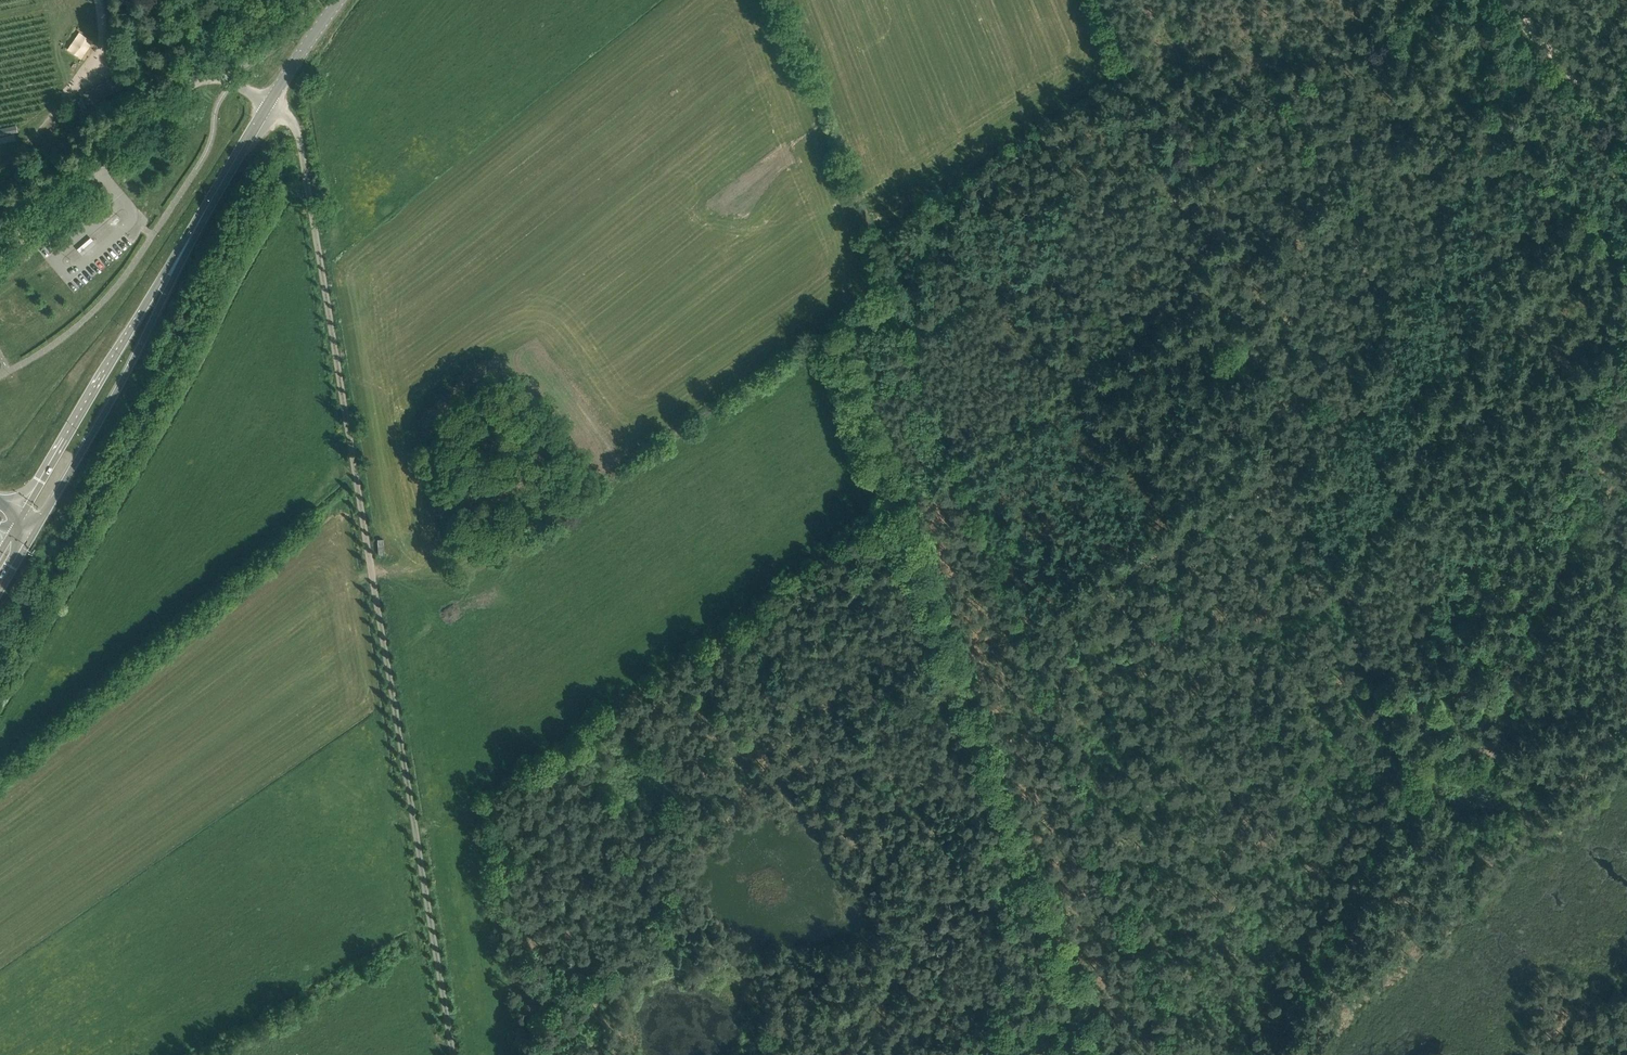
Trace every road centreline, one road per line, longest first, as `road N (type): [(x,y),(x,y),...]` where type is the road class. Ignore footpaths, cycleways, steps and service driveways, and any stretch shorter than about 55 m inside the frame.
road 1 (unclassified): [(269,104),(218,78),(194,81),(0,247)]
road 2 (secondary): [(30,533),(124,373),(187,240)]
road 3 (secondary): [(187,240),(24,515)]
road 4 (track): [(1626,144),(1506,0)]
road 5 (secondary): [(187,240),(269,104)]
road 6 (secondary): [(269,104),(340,0)]

